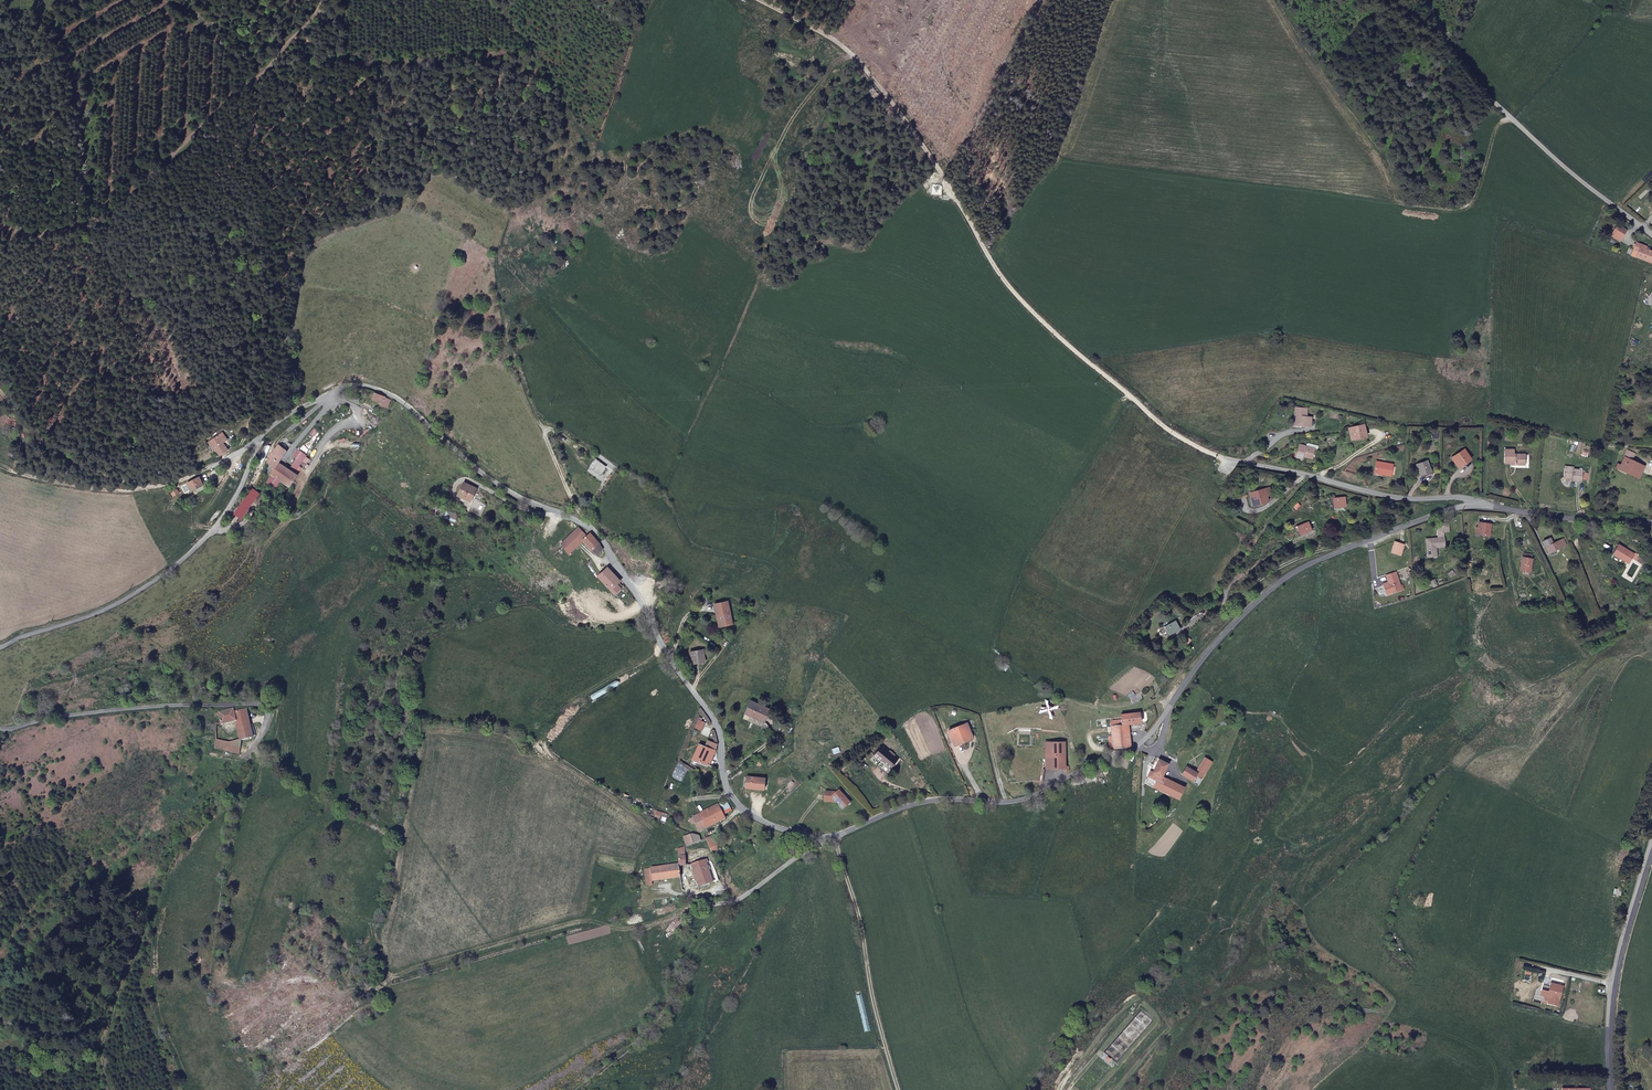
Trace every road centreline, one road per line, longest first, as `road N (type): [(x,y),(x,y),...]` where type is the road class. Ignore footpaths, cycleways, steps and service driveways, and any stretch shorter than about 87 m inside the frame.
road 1 (residential): [(0,647),(151,583),(214,528),(277,423),(336,392),(380,390),(487,479),(595,533),(707,706),(718,731),(720,772),(735,802),(767,824),(829,839)]
road 2 (residential): [(829,839),(912,801),(1025,797),(1129,748),(1205,653),(1283,579),(1478,505)]
road 3 (track): [(1512,118),(1497,126),(1479,195),(1463,209),(1082,161),(1014,139),(968,107),(910,0)]
road 4 (track): [(759,0),(839,43),(884,90),(1003,275),(1038,316),(1151,417),(1194,448),(1230,460)]
road 5 (track): [(495,0),(527,44),(531,76),(497,267),(508,345),(595,533)]
road 6 (track): [(0,224),(31,233),(66,229),(117,205),(273,61),(320,0)]
road 7 (track): [(113,1089),(101,1049),(170,866),(262,745)]
road 8 (residential): [(1426,0),(1471,77),(1651,236)]
road 9 (residential): [(262,745),(260,702),(92,710),(0,726)]
road 10 (track): [(900,1089),(846,872),(829,839)]
road 11 (track): [(738,900),(702,927),(666,1012),(574,1089)]
road 12 (residential): [(1478,505),(1408,498),(1230,460)]
road 13 (secondary): [(1651,842),(1616,962),(1617,1089)]
road 14 (residential): [(1478,505),(1530,519),(1651,518)]
road 15 (track): [(121,482),(171,482),(198,471),(277,423)]
road 16 (residential): [(829,839),(738,900),(686,904)]
road 17 (track): [(121,482),(36,436),(0,394)]
road 18 (track): [(0,464),(87,487),(115,490),(121,482)]

